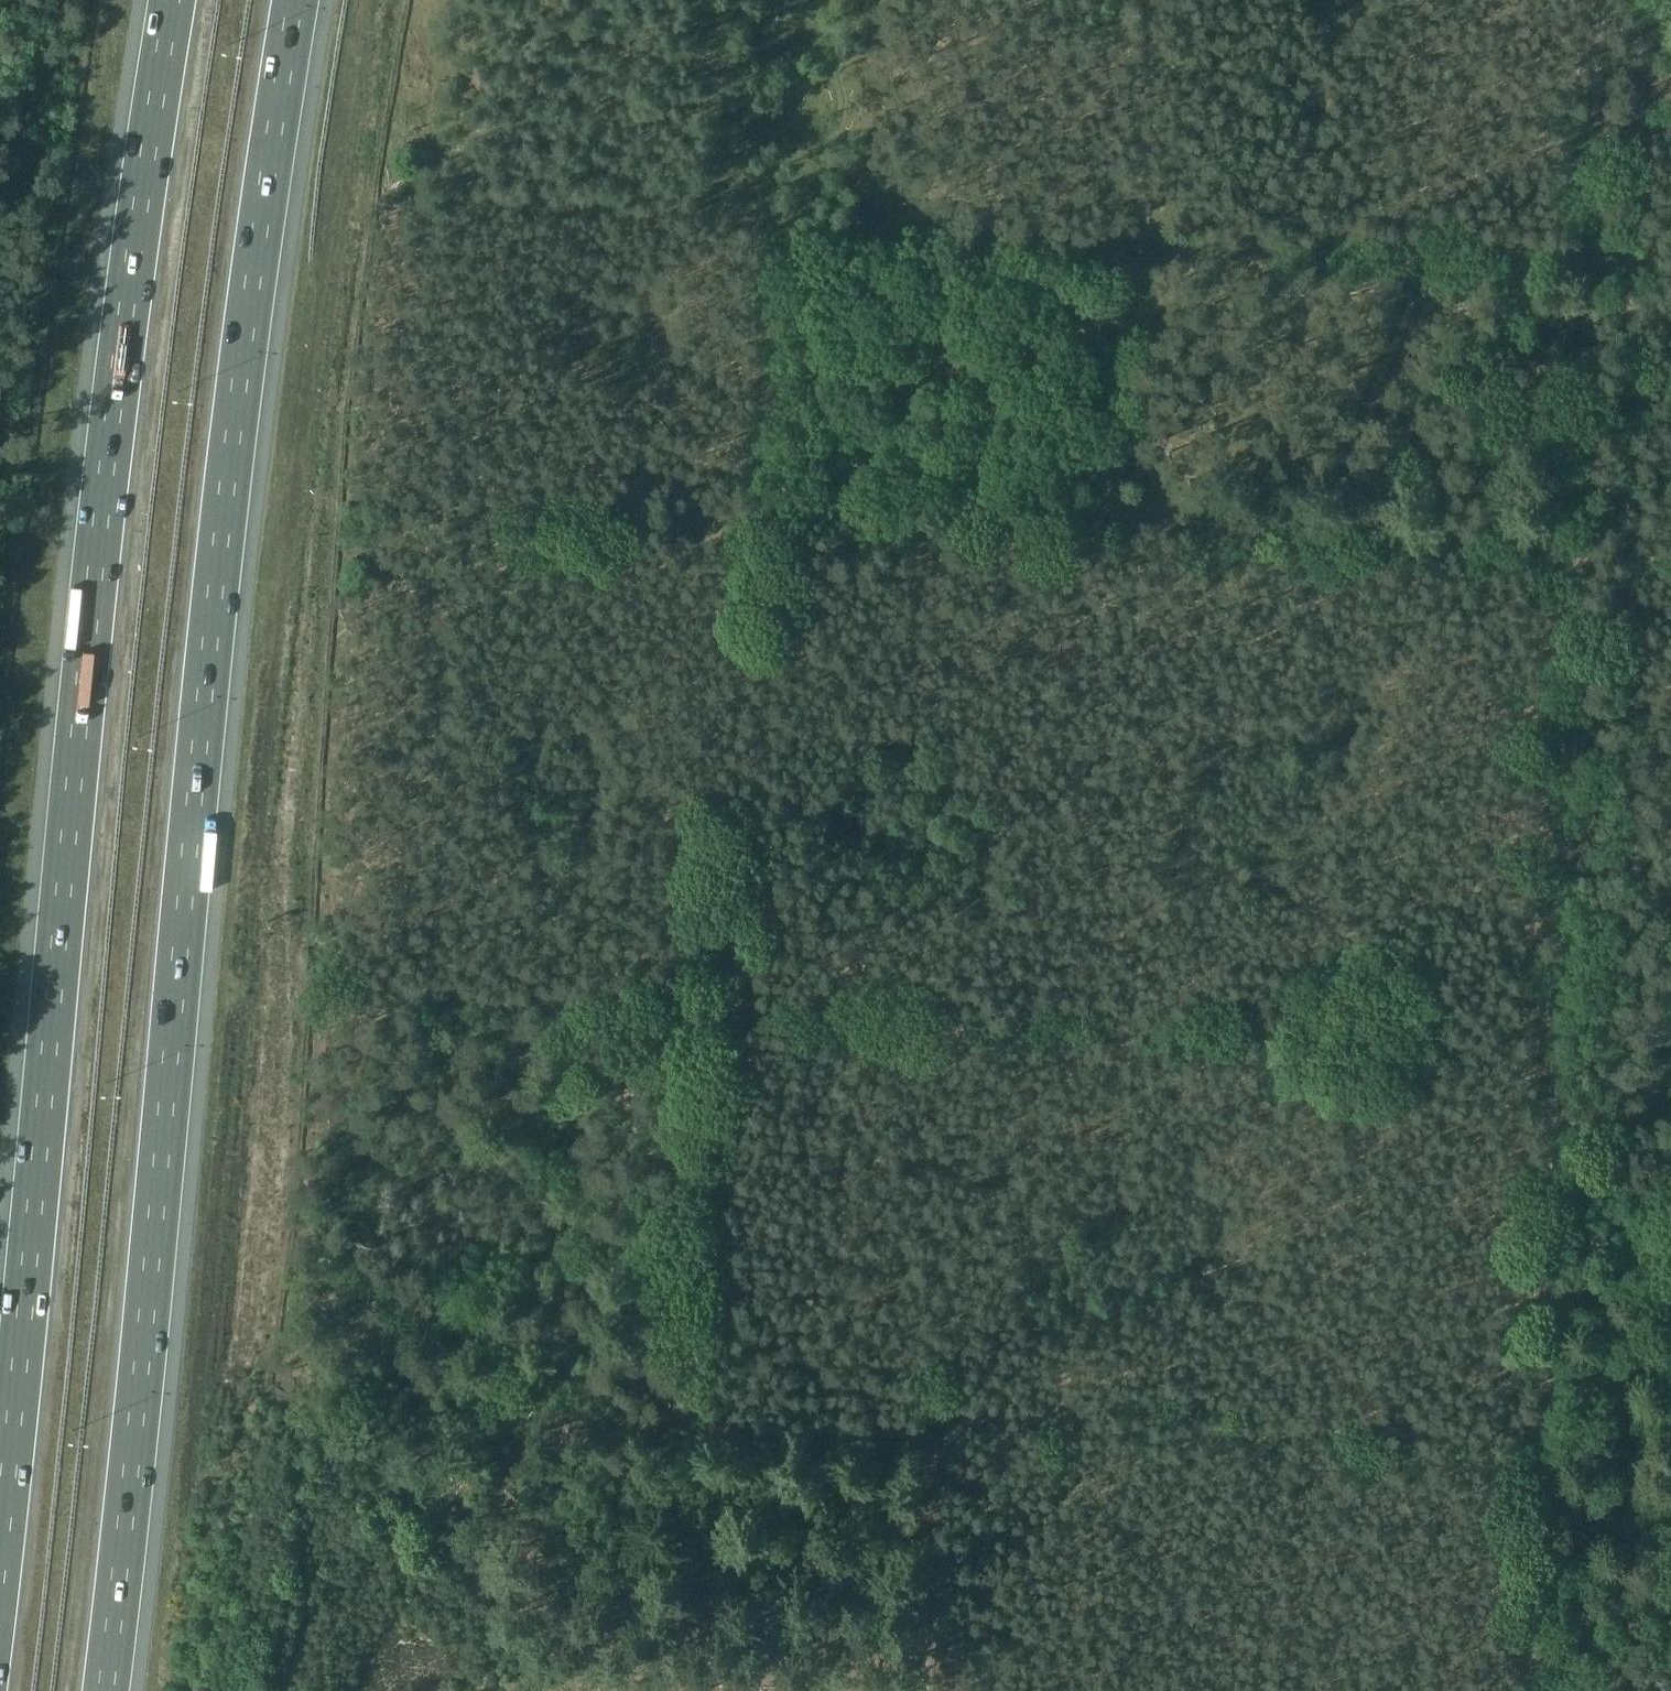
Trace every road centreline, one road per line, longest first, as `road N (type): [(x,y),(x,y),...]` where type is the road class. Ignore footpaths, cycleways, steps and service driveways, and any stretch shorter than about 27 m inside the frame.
road 1 (motorway): [(106,1690),(216,587),(258,232),(296,0)]
road 2 (motorway): [(175,0),(96,570),(0,1553)]
road 3 (track): [(726,996),(700,1015),(690,1396),(711,1420),(1550,1439)]
road 4 (track): [(1540,1690),(1587,535)]
road 5 (track): [(1587,535),(753,498)]
road 6 (track): [(1597,249),(972,200),(799,208)]
road 7 (track): [(1603,0),(1587,535)]
road 8 (track): [(753,498),(777,256),(830,161),(844,104),(822,0)]
road 9 (track): [(726,996),(753,498)]
road 10 (track): [(920,1690),(931,1419)]

